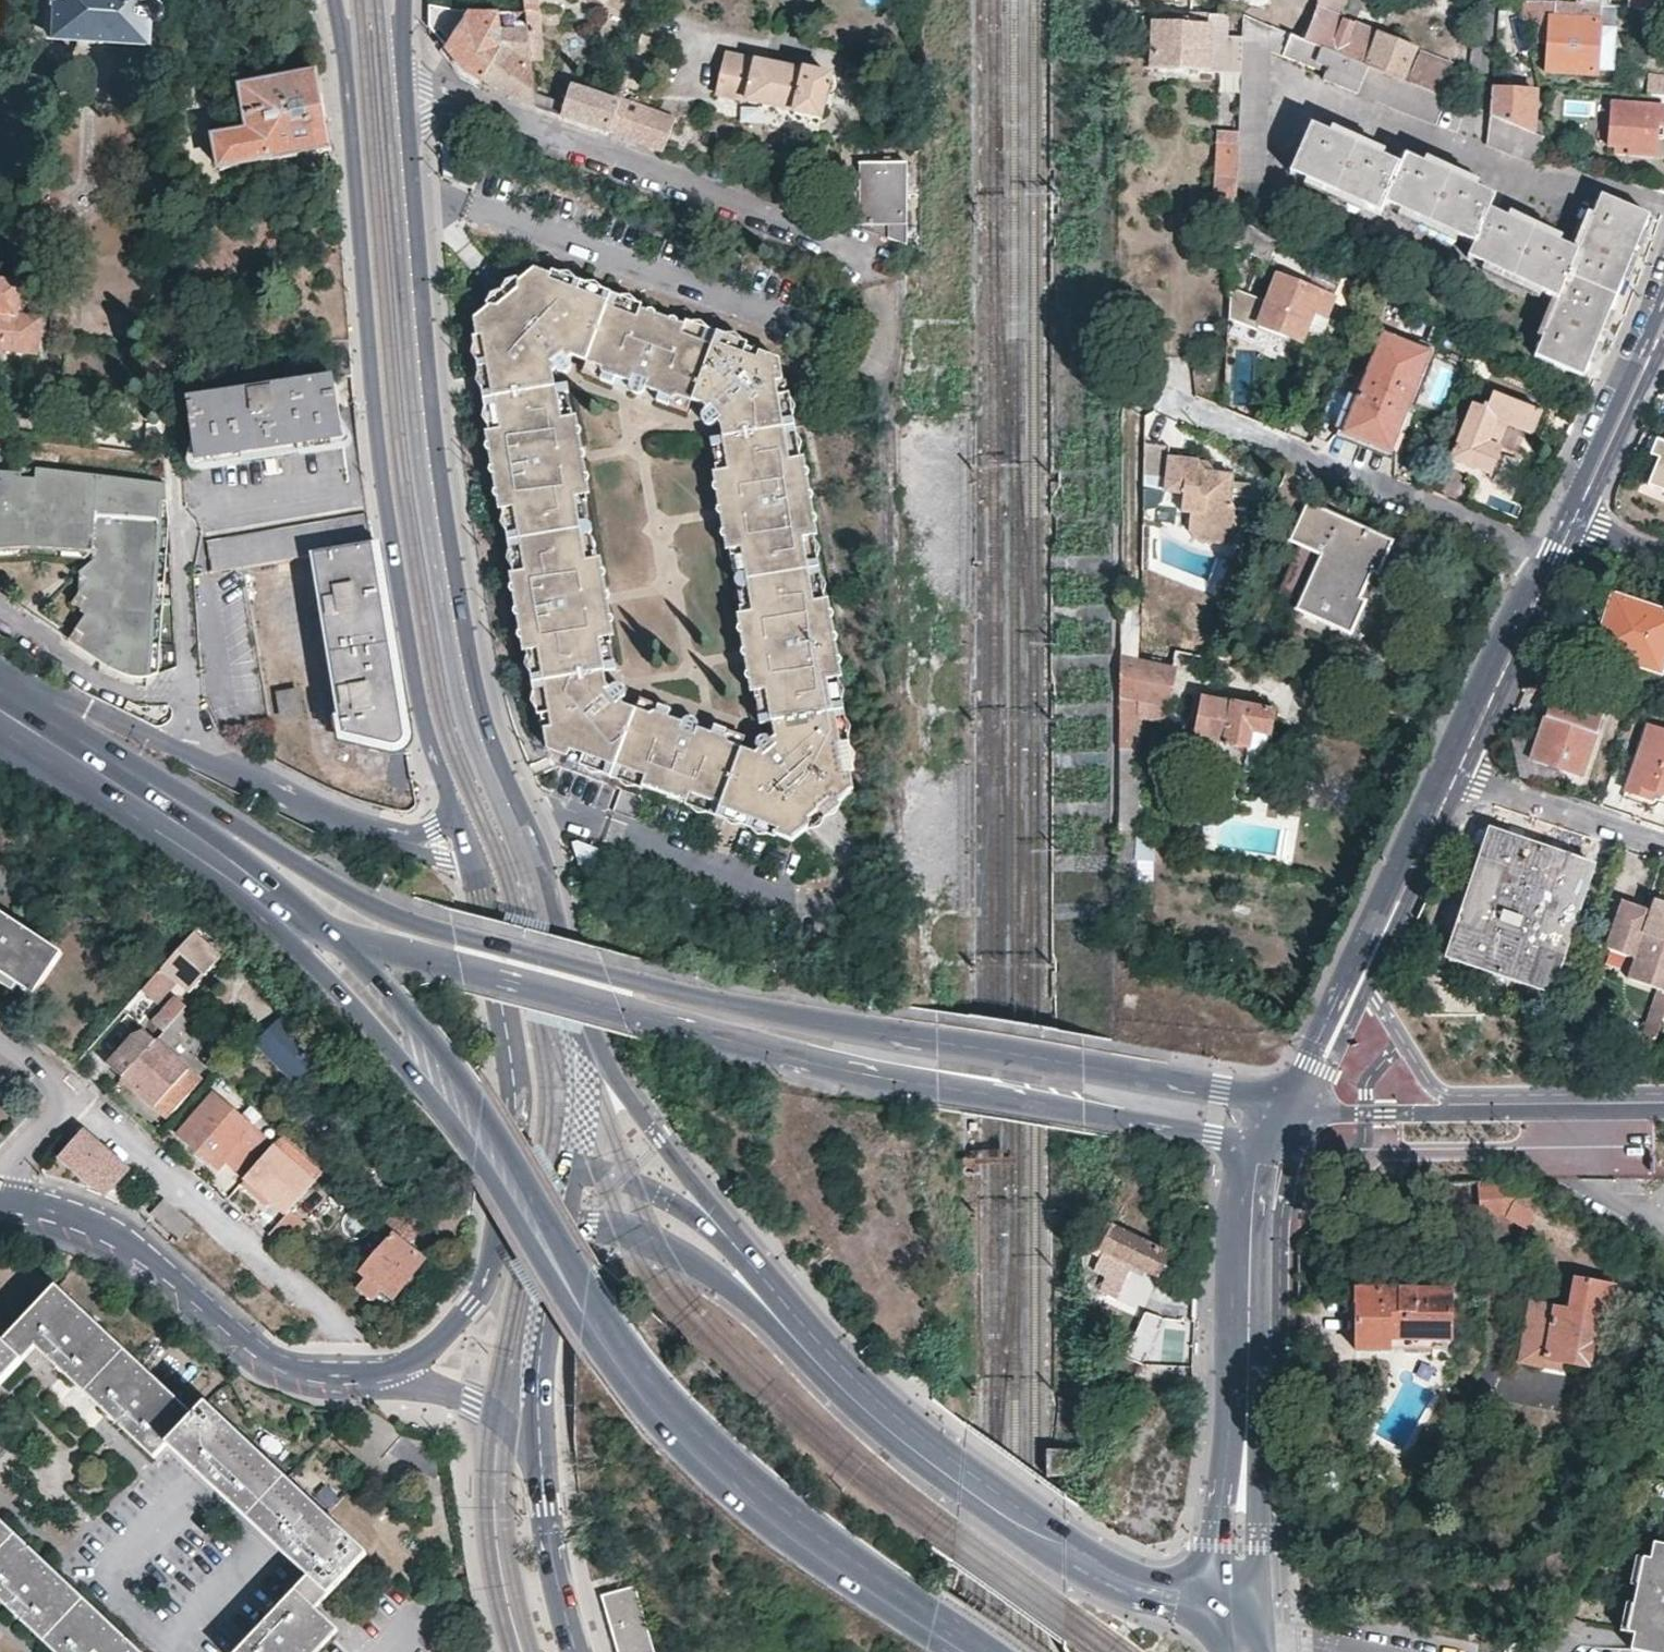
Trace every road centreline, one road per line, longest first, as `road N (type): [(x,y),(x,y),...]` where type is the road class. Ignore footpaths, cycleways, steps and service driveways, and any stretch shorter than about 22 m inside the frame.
road 1 (tertiary): [(595,1036),(542,852),(480,700),(440,475),(406,87)]
road 2 (tertiary): [(350,943),(781,1054),(1276,1146)]
road 3 (tertiary): [(338,0),(396,552),(422,712),(458,820)]
road 4 (primary): [(962,1651),(836,1570),(688,1449),(621,1368),(429,1071)]
road 5 (tertiary): [(1237,1616),(1109,1569),(1006,1511),(902,1434),(778,1314)]
road 6 (tertiary): [(918,1039),(655,987),(427,928)]
road 7 (residential): [(853,246),(565,134),(406,87)]
road 8 (tertiary): [(1237,1616),(1253,1210),(1276,1146)]
road 9 (tertiary): [(396,1370),(325,1373),(277,1362),(135,1256),(0,1203)]
road 10 (primary): [(414,841),(63,698),(0,696)]
road 11 (tertiary): [(1663,1112),(1346,1115),(1293,1100)]
road 12 (residential): [(1445,765),(1293,1100)]
road 13 (residential): [(337,1325),(72,1097)]
road 14 (tertiary): [(427,928),(374,906),(209,804),(129,791)]
road 15 (tertiary): [(472,864),(516,1071),(511,1180)]
road 16 (residential): [(1568,516),(1445,765)]
road 17 (tertiary): [(560,1222),(654,1234),(778,1314)]
road 18 (residential): [(1663,299),(1568,516)]
road 19 (tertiary): [(511,1180),(487,1279),(471,1307),(396,1370)]
road 20 (residential): [(1663,842),(1445,765)]
road 21 (tertiary): [(720,1223),(714,1202),(621,1083),(595,1036)]
road 22 (primary): [(269,917),(385,1040),(429,1071)]
road 23 (tertiary): [(574,1651),(551,1552),(541,1436)]
road 24 (tertiary): [(541,1436),(546,1307),(560,1222)]
road 25 (tertiary): [(1115,1071),(918,1039)]
road 26 (tertiary): [(1293,1100),(1115,1071)]
road 27 (tertiary): [(541,1436),(396,1370)]
road 28 (primary): [(429,1071),(426,1031),(416,1014),(350,943)]
road 29 (primary): [(253,881),(129,791)]
road 30 (tertiary): [(720,1223),(582,1165)]
road 31 (residential): [(0,1203),(6,1176),(72,1097)]
road 32 (tertiary): [(582,1165),(595,1036)]

